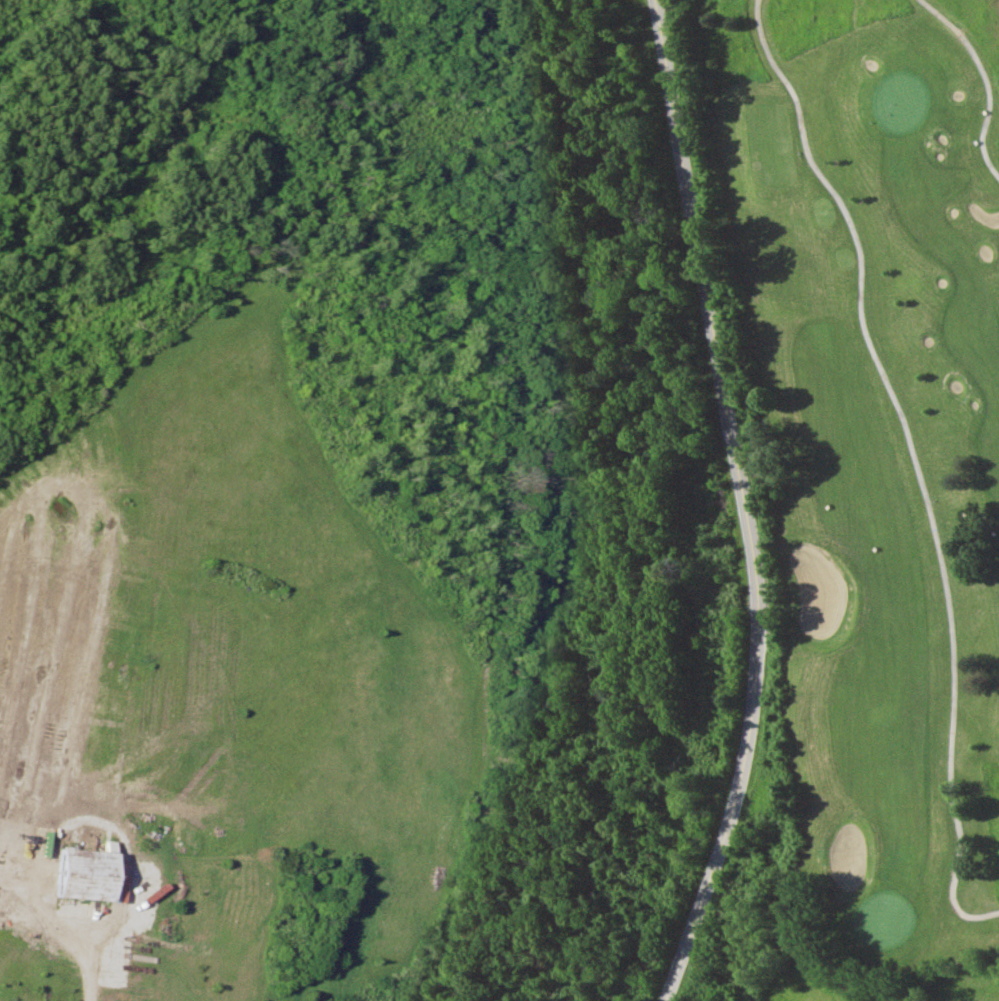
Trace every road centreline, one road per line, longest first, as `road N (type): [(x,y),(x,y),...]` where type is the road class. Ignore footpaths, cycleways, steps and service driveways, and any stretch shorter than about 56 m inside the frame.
road 1 (residential): [(663,1000),(746,761),(761,616),(657,0)]
road 2 (track): [(473,1000),(487,672),(330,470)]

